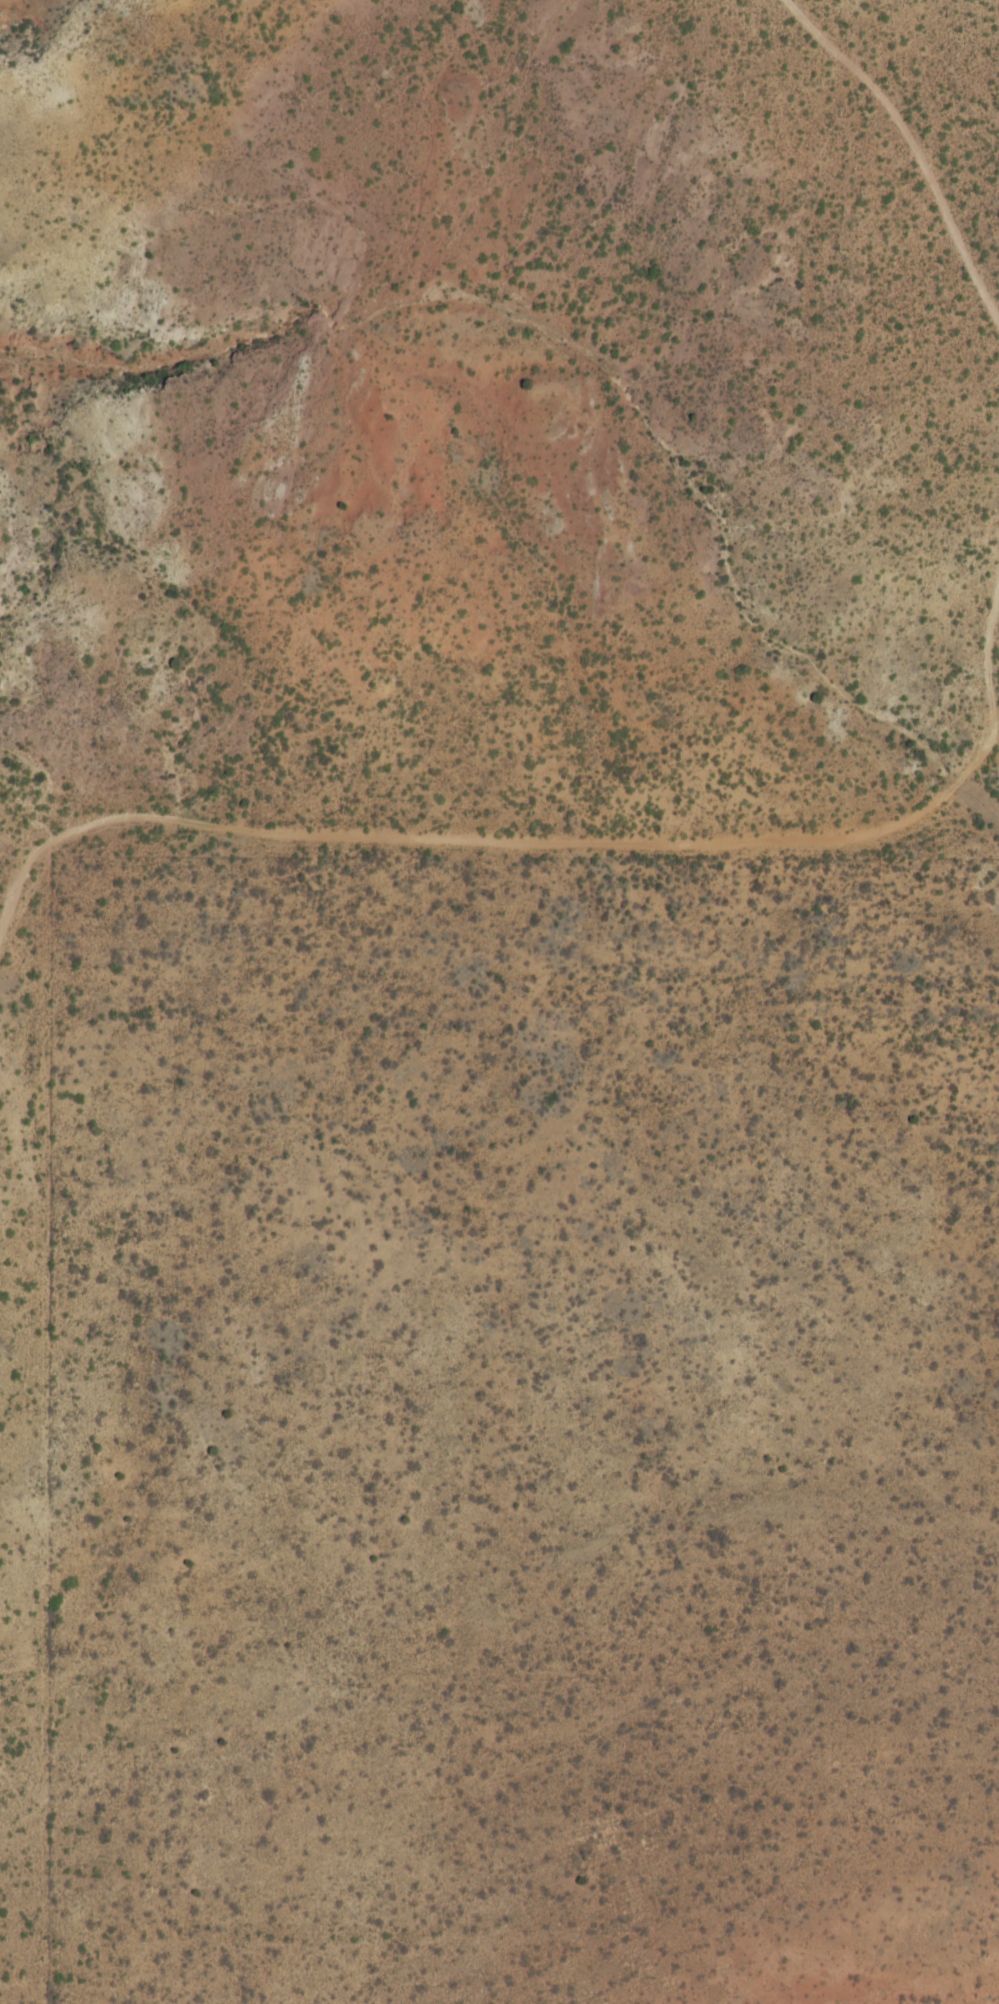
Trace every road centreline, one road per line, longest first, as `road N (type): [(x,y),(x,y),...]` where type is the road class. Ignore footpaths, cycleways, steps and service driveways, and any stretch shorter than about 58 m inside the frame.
road 1 (track): [(0,916),(86,833),(185,818),(519,844),(852,823),(925,791),(998,722)]

